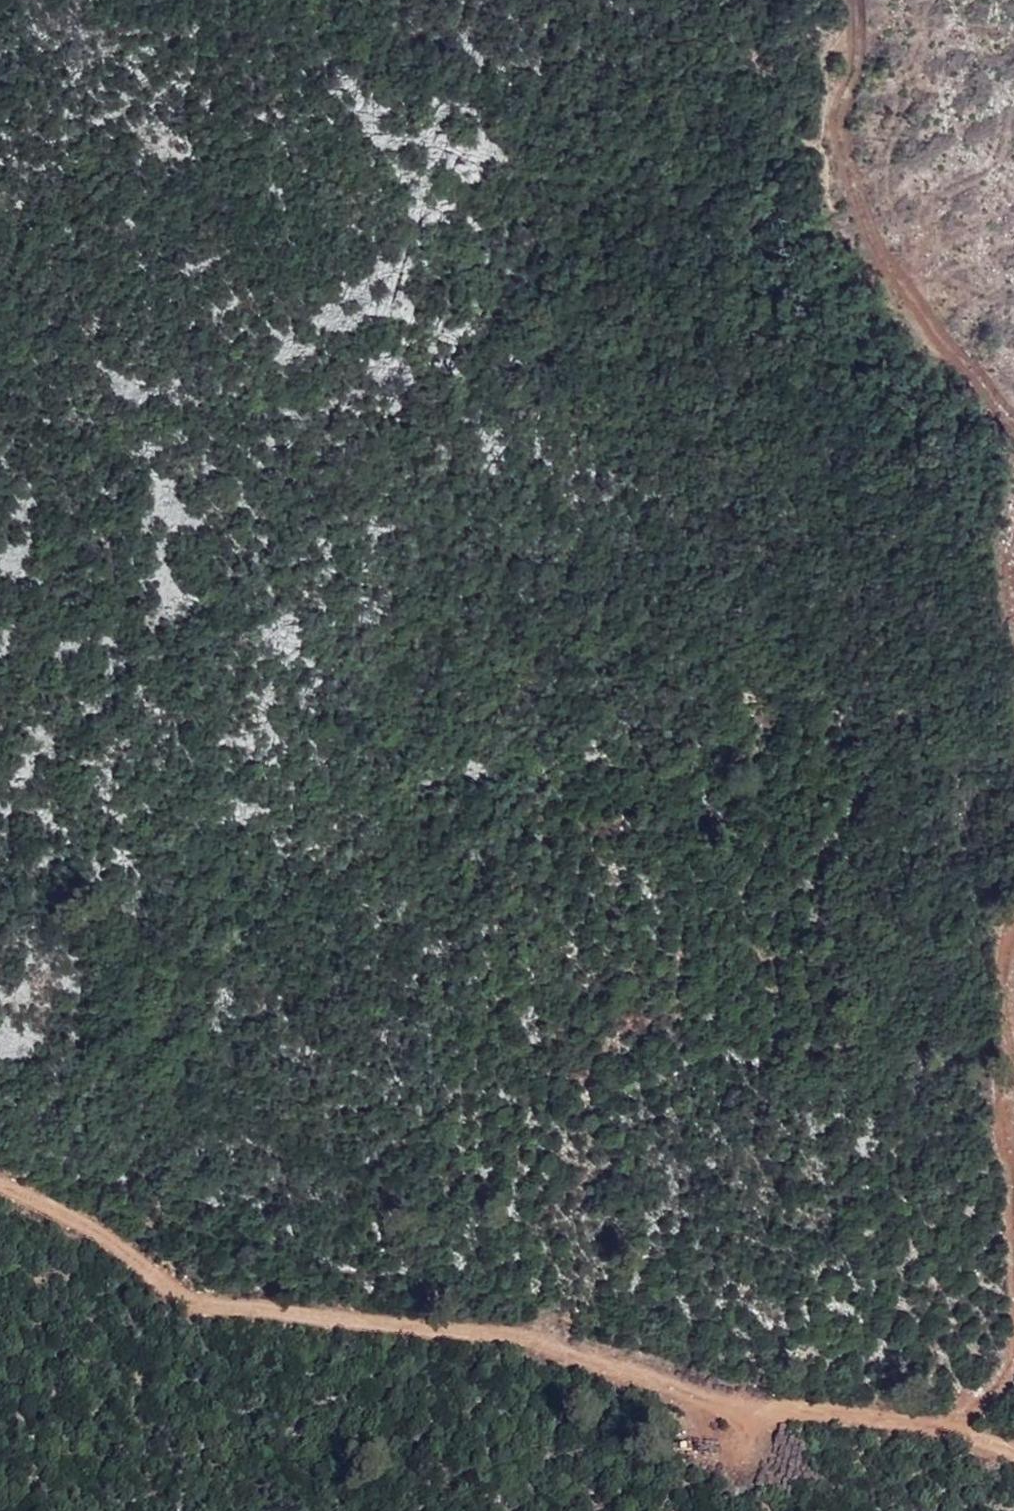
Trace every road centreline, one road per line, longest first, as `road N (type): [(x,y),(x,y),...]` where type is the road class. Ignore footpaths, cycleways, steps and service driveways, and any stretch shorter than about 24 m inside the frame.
road 1 (track): [(0,1178),(102,1235),(206,1310),(369,1322),(503,1344),(746,1403),(1013,1449)]

